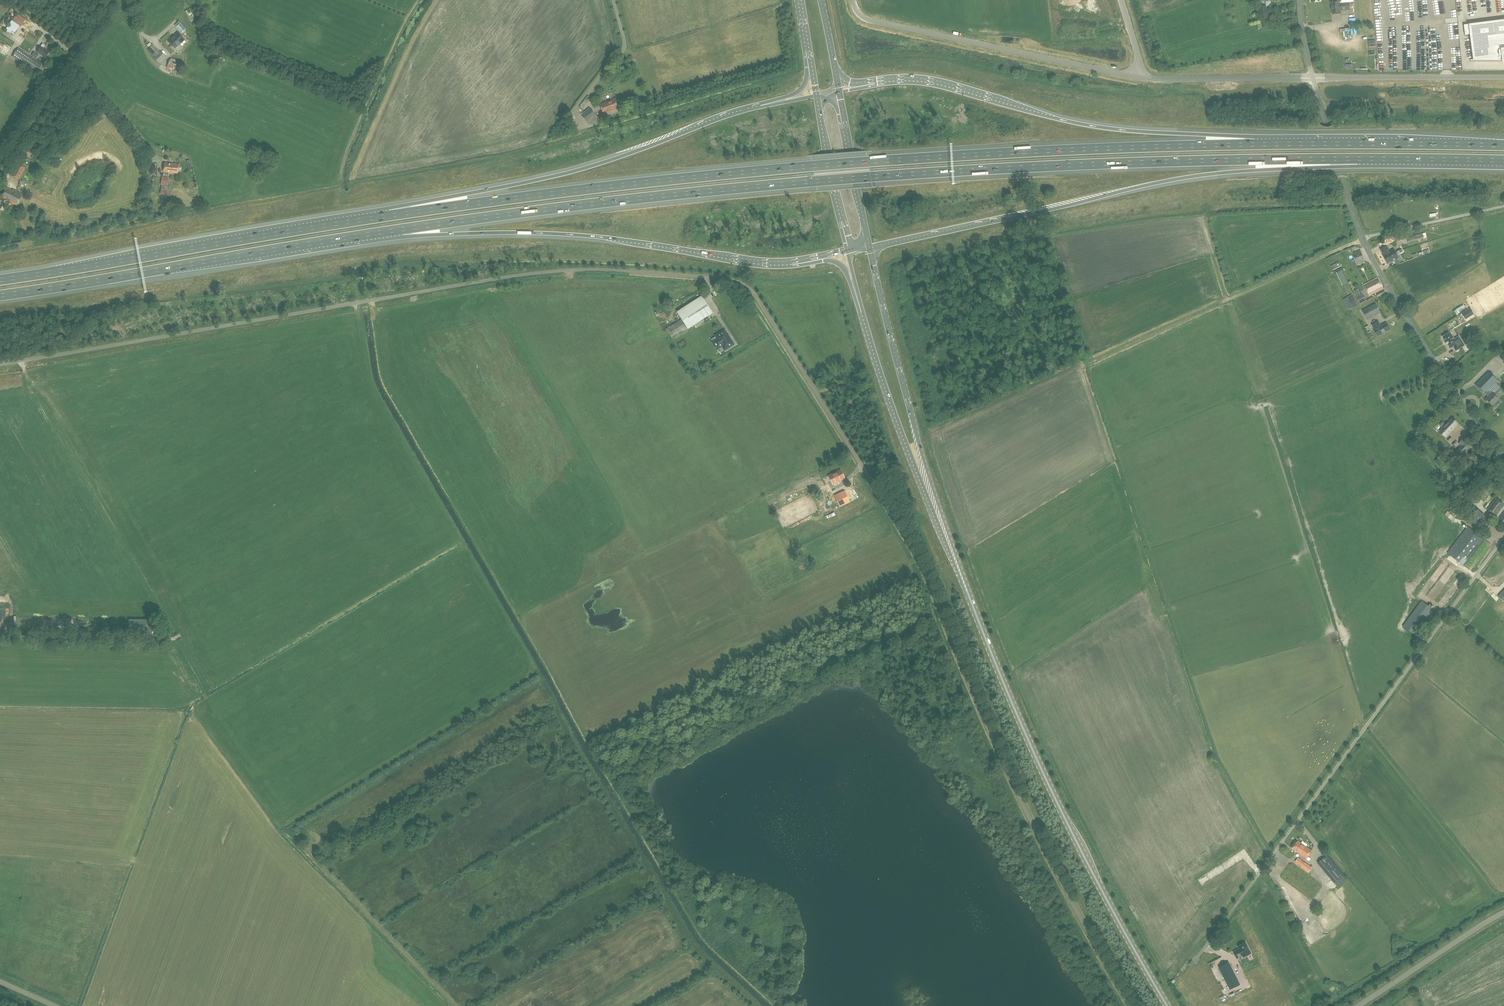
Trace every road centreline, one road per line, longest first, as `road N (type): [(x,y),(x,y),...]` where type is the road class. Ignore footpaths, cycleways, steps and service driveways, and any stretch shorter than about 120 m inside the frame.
road 1 (motorway): [(402,229),(870,177),(1358,159)]
road 2 (unclassified): [(1129,1005),(1021,802),(907,540),(752,293),(723,277),(605,269)]
road 3 (motorway): [(1255,145),(813,166),(391,215)]
road 4 (track): [(1229,299),(1366,728),(1500,898)]
road 5 (unclassified): [(0,363),(515,275),(605,269)]
road 6 (unclassified): [(1196,960),(1503,536)]
road 7 (motorway): [(869,247),(1181,179),(1358,159)]
road 8 (primary): [(957,564),(1049,786),(1167,1005)]
road 9 (track): [(794,77),(505,162),(339,198)]
road 10 (unclassified): [(1503,470),(1363,239),(1313,78)]
road 11 (motorway): [(0,295),(402,229)]
road 12 (motorway): [(402,229),(601,237),(755,262),(802,260)]
road 13 (motorway): [(391,215),(0,280)]
road 14 (motorway): [(1255,145),(1077,123),(936,83),(868,85)]
road 15 (motorway): [(761,107),(592,165),(391,215)]
road 16 (primary): [(957,564),(869,247)]
road 17 (track): [(938,434),(1229,299)]
road 18 (unclassified): [(854,0),(869,20),(1138,78)]
road 19 (primary): [(863,312),(957,564)]
road 20 (motorway): [(1503,145),(1255,145)]
road 21 (unclassified): [(113,0),(0,174)]
road 22 (unclassified): [(1313,78),(1503,78)]
road 23 (unclassified): [(1138,78),(1313,78)]
road 24 (unclassified): [(1359,1005),(1503,914)]
road 25 (primary): [(869,247),(839,92)]
road 26 (primary): [(817,96),(847,250)]
road 27 (track): [(1229,299),(1363,239)]
road 28 (motorway): [(1358,159),(1503,161)]
road 29 (track): [(1503,206),(1363,239)]

